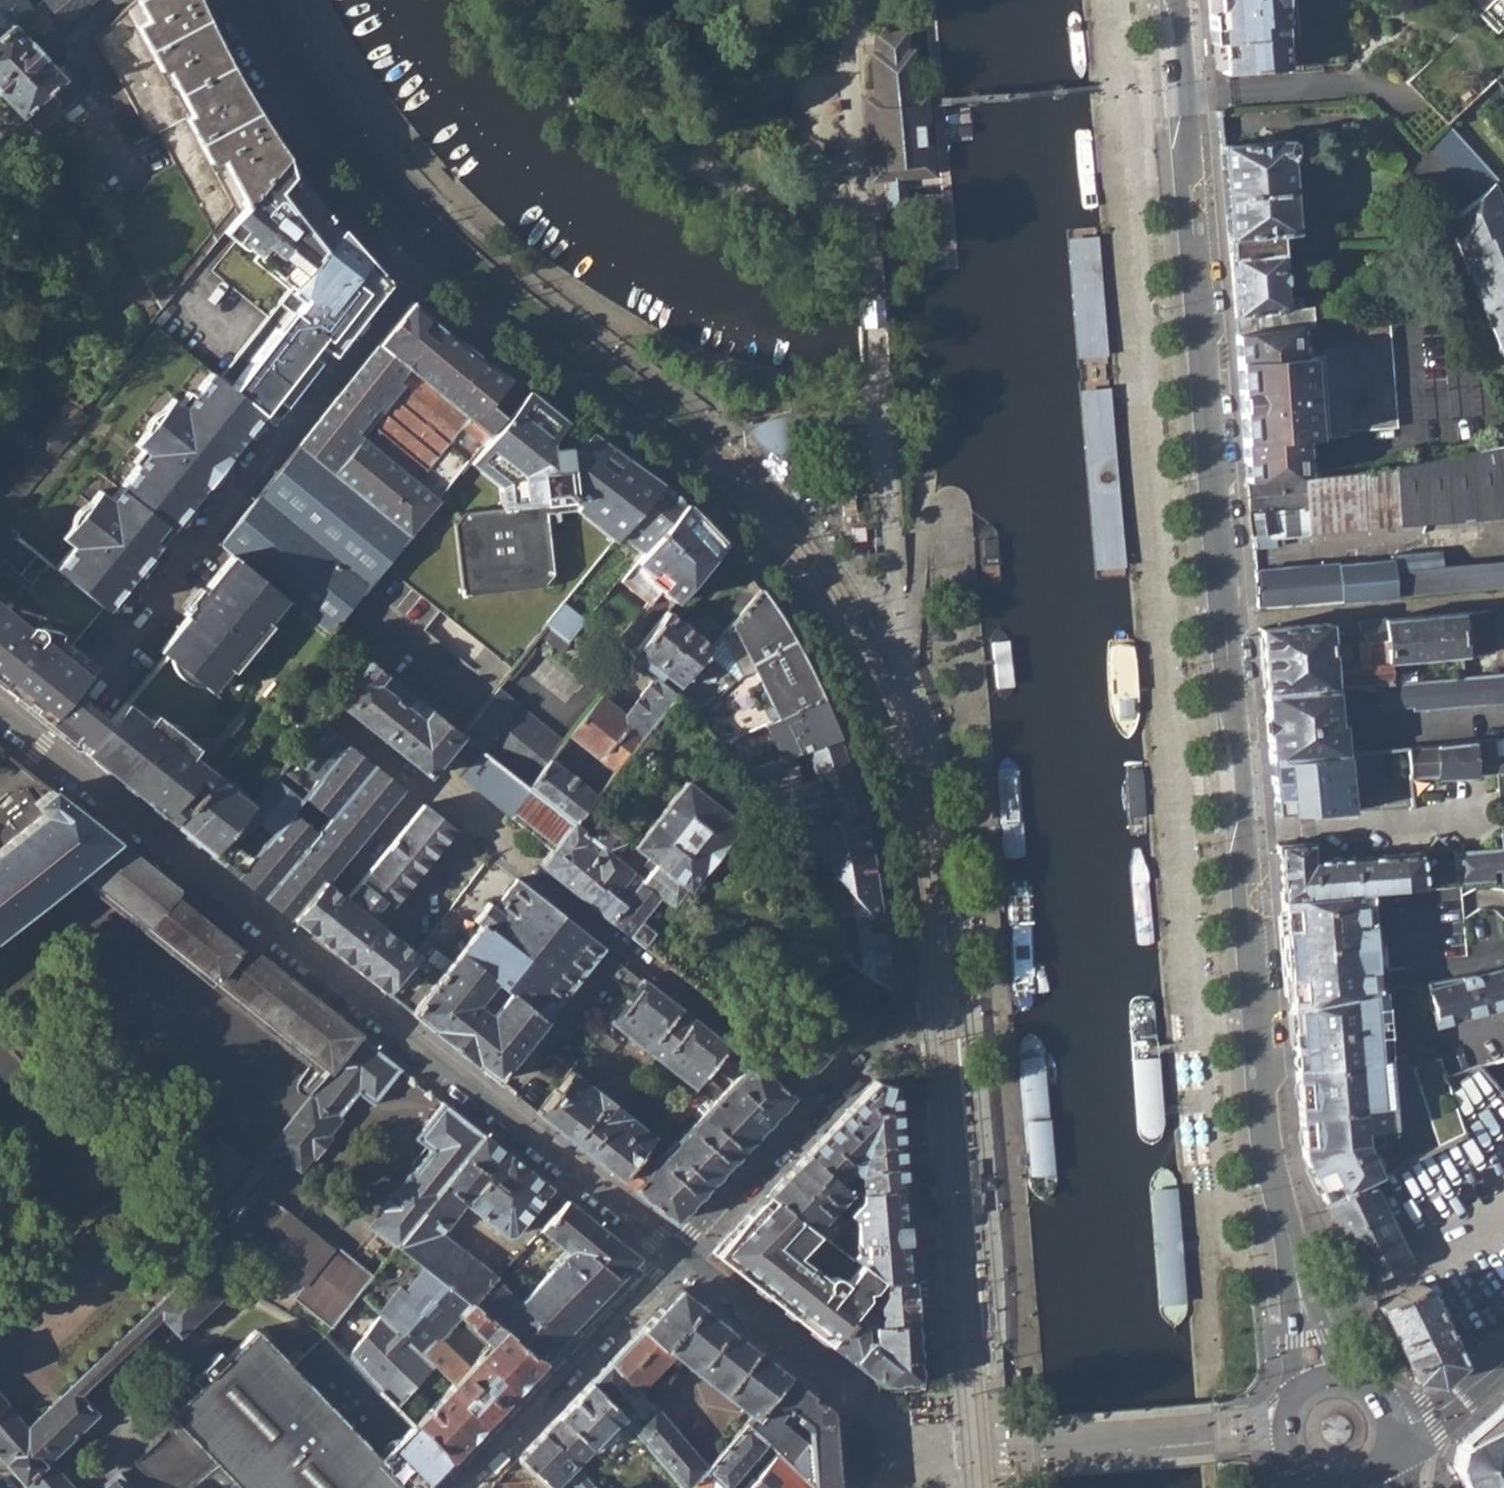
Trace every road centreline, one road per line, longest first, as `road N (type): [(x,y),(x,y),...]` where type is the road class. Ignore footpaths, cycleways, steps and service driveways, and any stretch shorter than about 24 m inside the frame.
road 1 (tertiary): [(1181,0),(1264,1126),(1311,1333)]
road 2 (residential): [(423,262),(699,477),(793,584),(860,707),(880,766),(905,917),(908,986),(899,1013)]
road 3 (residential): [(674,1254),(0,718)]
road 4 (residential): [(344,724),(817,1103)]
road 5 (residential): [(89,684),(423,262)]
road 6 (residential): [(232,0),(293,112),(423,262)]
road 7 (residential): [(454,1487),(674,1254)]
road 8 (residential): [(817,1103),(674,1254)]
road 9 (tertiary): [(1395,1434),(1503,1357)]
road 10 (tertiary): [(1294,1392),(1280,1423),(1285,1455),(1302,1476),(1333,1487)]
road 11 (residential): [(899,1013),(817,1103)]

